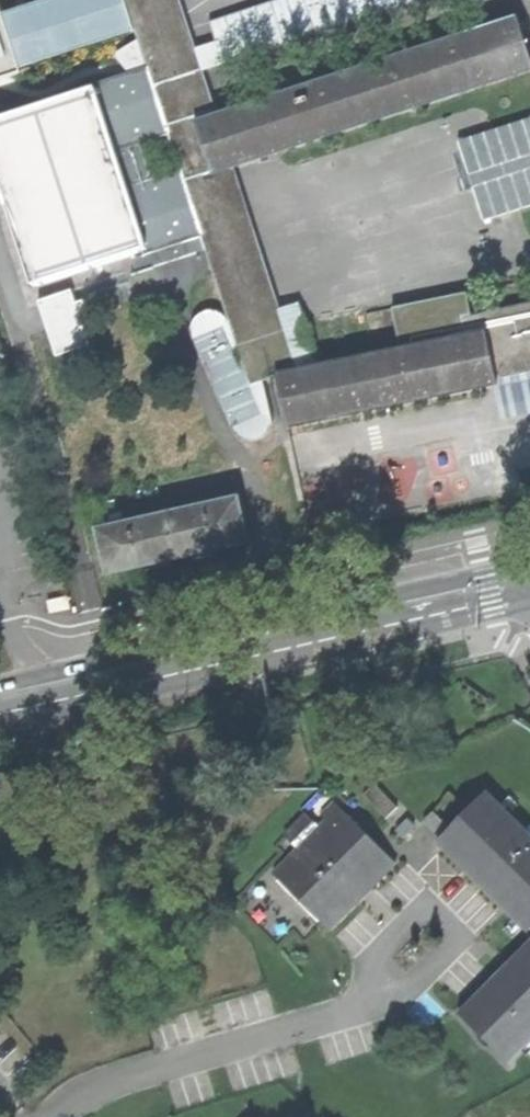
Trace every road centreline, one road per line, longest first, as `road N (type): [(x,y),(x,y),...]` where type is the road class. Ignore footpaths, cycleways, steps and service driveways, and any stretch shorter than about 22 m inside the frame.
road 1 (secondary): [(0,706),(529,587)]

